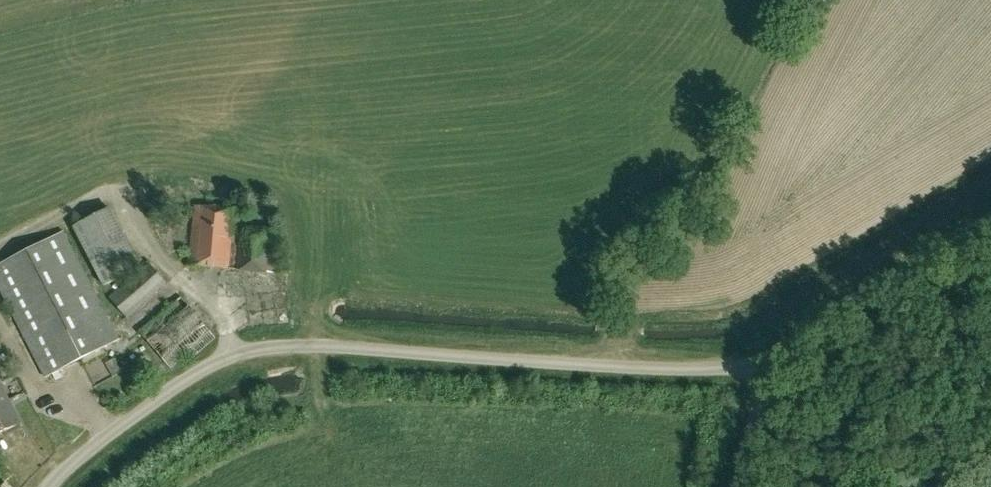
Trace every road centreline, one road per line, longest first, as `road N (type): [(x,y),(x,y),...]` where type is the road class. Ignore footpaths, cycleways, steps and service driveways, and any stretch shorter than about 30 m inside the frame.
road 1 (unclassified): [(49,486),(209,366),(252,350),(306,345),(771,369)]
road 2 (unclassified): [(771,369),(790,346),(990,221)]
road 3 (unclassified): [(738,486),(771,369)]

